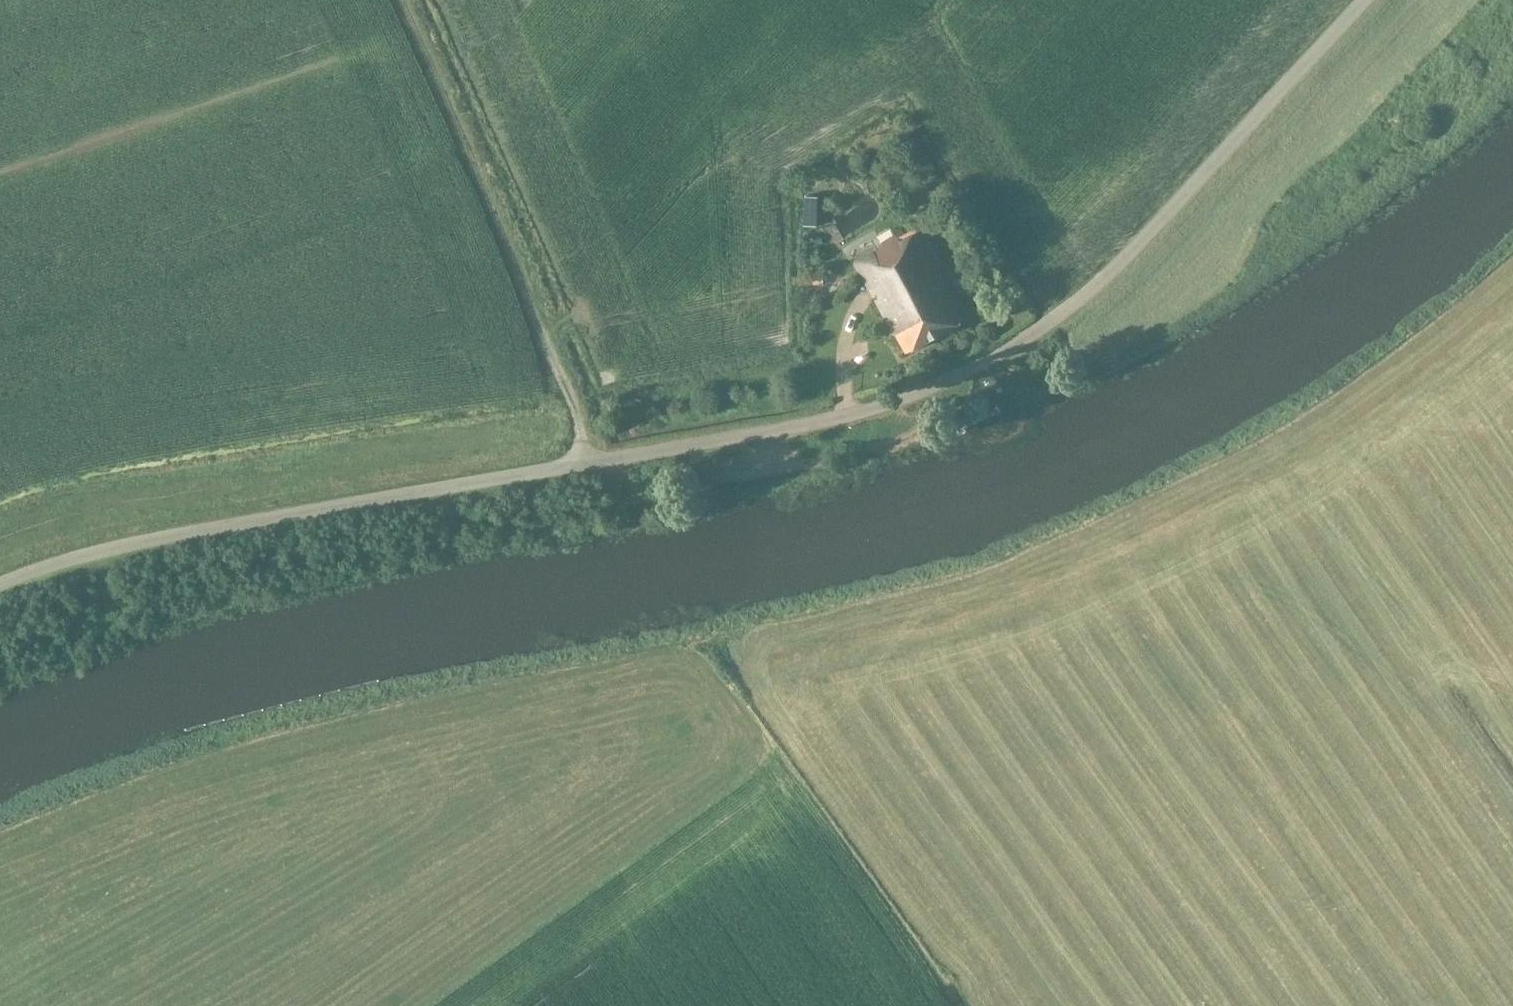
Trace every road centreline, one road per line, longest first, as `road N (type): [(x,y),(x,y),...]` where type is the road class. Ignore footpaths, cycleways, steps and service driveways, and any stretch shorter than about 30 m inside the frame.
road 1 (unclassified): [(0,586),(96,555),(886,410),(1005,354),(1100,285),(1368,0)]

